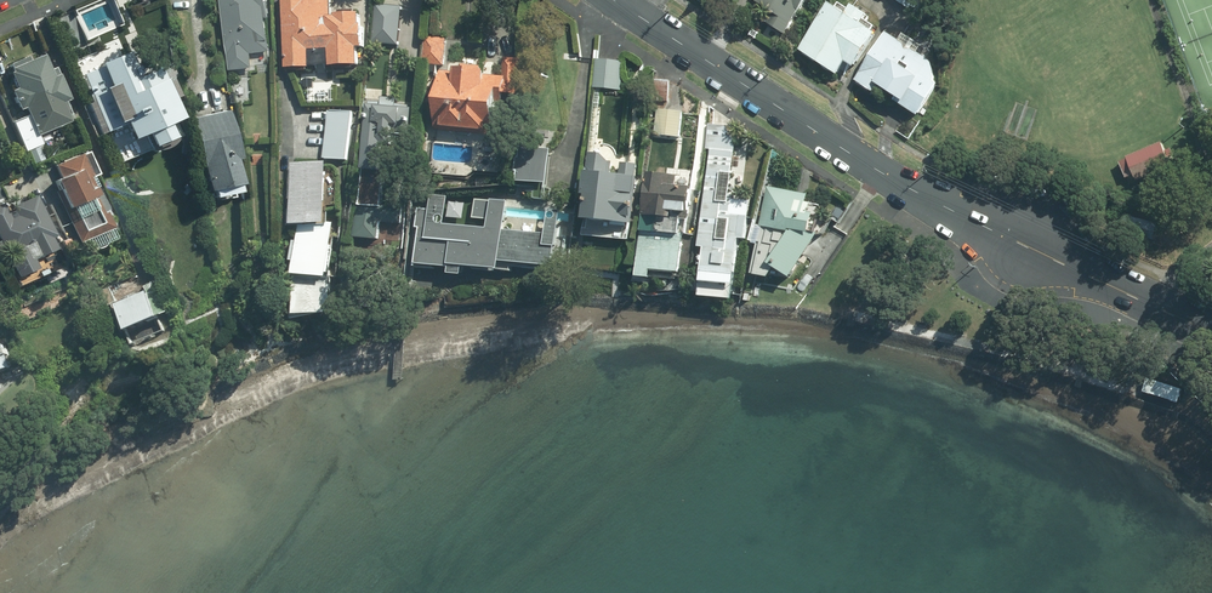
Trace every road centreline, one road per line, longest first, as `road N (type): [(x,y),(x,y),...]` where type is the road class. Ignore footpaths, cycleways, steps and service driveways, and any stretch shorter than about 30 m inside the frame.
road 1 (residential): [(1025,245),(856,156),(615,0)]
road 2 (tertiary): [(1211,334),(1025,245)]

